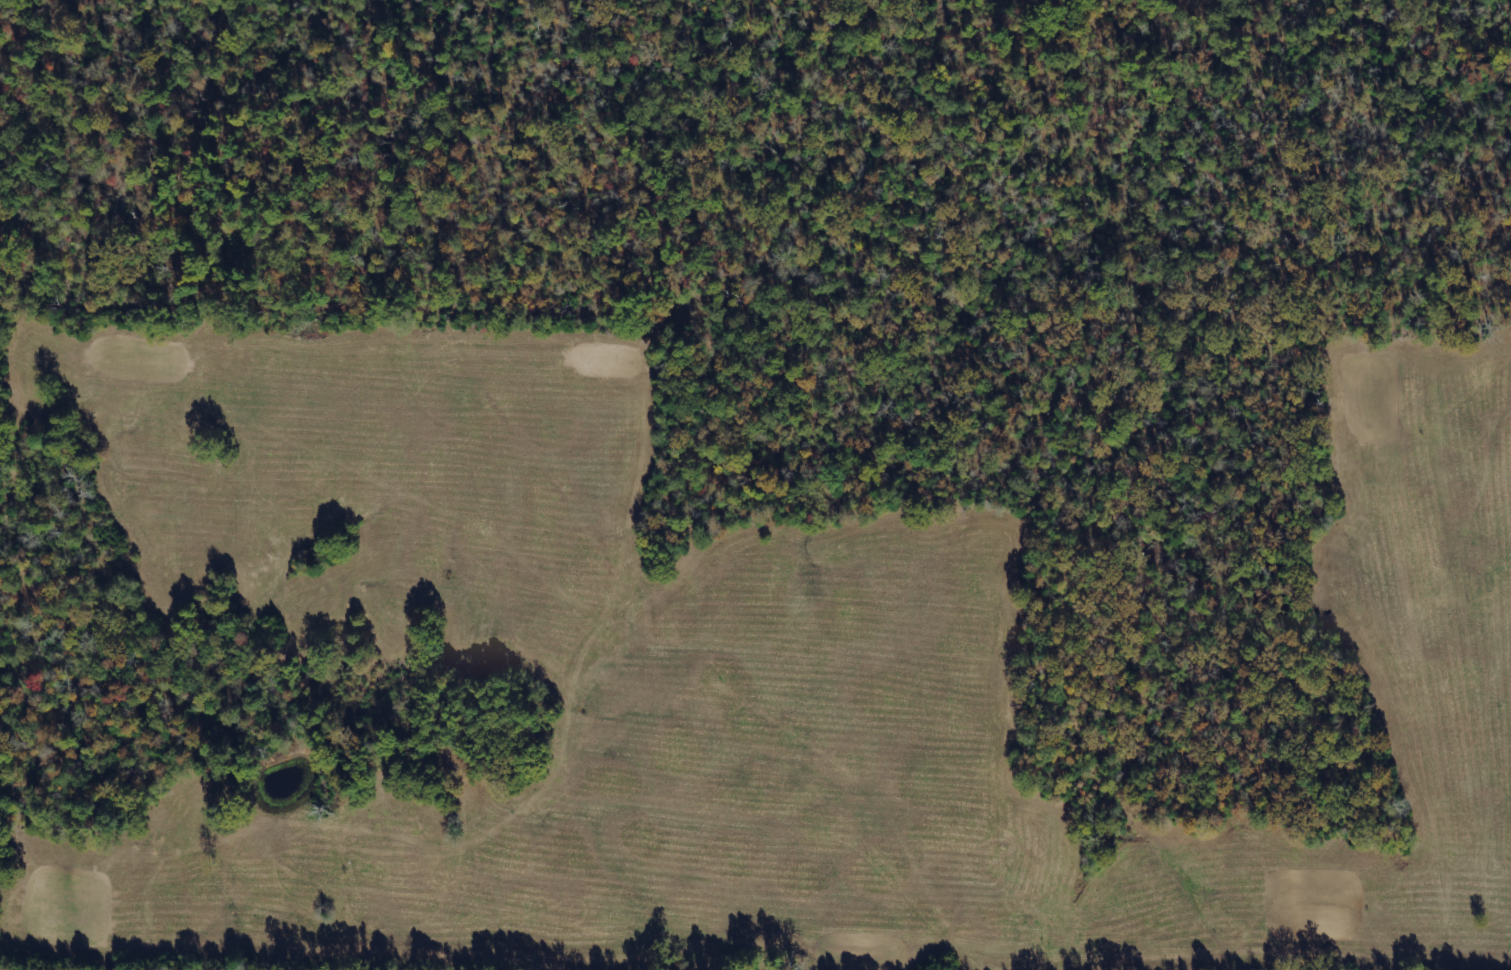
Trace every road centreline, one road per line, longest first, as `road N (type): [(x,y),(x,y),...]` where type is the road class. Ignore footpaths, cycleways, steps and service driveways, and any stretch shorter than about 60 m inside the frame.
road 1 (track): [(1510,944),(1049,914),(950,969)]

